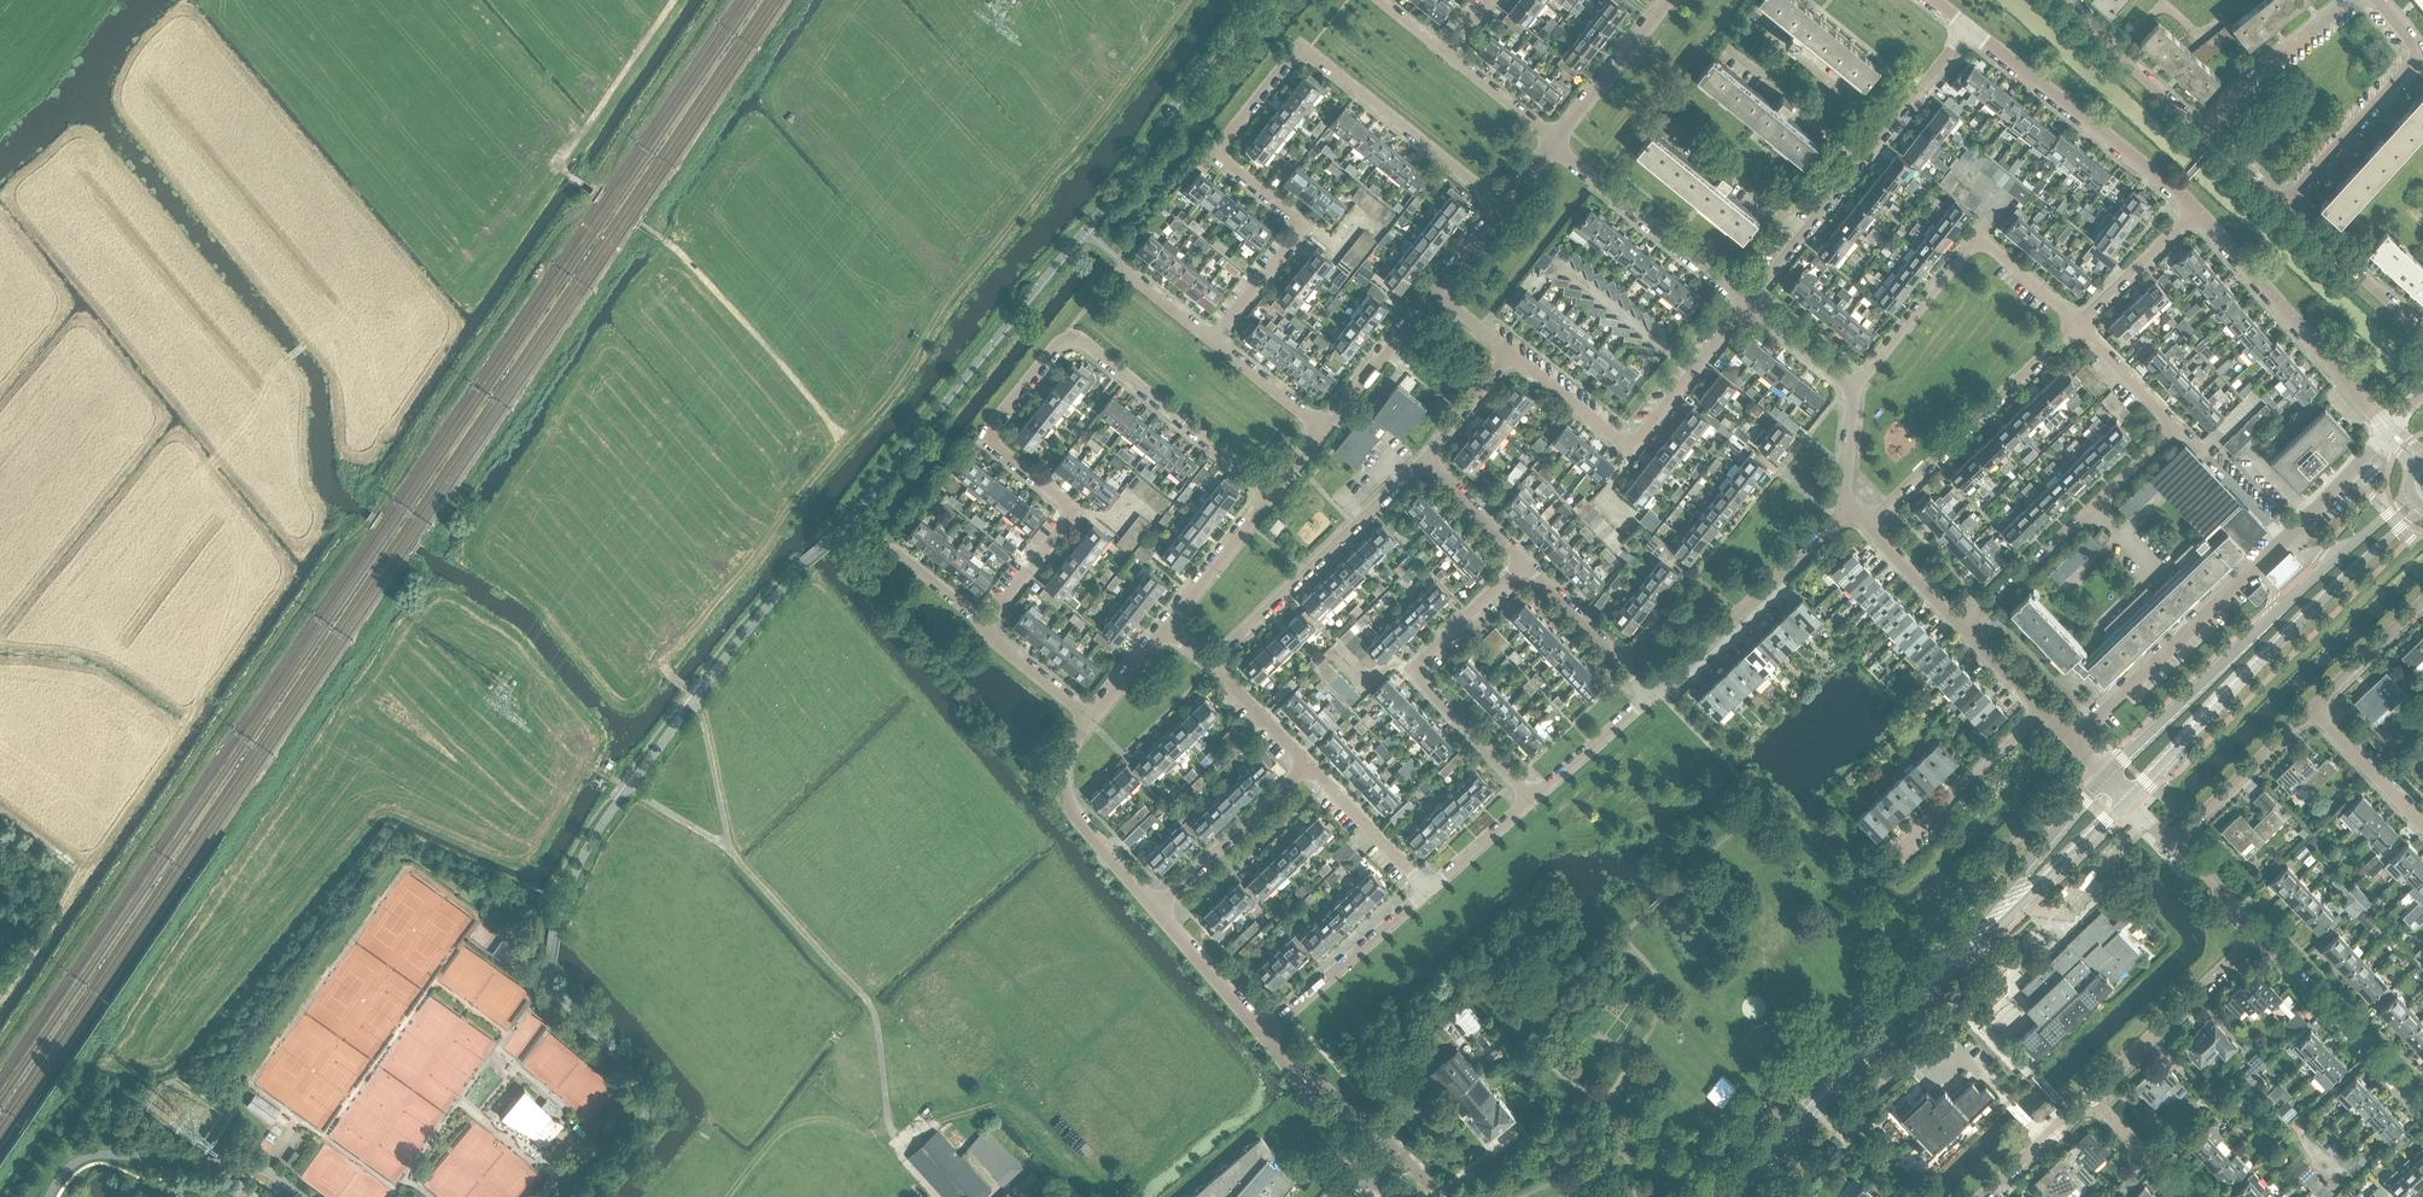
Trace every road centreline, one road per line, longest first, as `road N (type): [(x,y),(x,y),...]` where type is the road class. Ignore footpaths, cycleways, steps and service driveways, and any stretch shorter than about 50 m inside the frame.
road 1 (track): [(718,0),(0,1058)]
road 2 (residential): [(1215,342),(1305,228),(1226,161),(1221,145),(1293,54),(1309,54),(1504,206)]
road 3 (residential): [(985,628),(1075,513),(991,434),(1070,338),(1089,344),(1273,491)]
road 4 (track): [(845,440),(905,377),(937,311),(1145,50)]
road 5 (track): [(733,850),(696,698),(664,662),(756,562),(845,440)]
road 6 (residential): [(2070,743),(2392,434)]
road 7 (tertiary): [(2410,494),(2101,776)]
road 8 (tertiary): [(2127,803),(2420,507)]
road 9 (track): [(936,1196),(893,1135),(874,1008),(733,850)]
road 10 (track): [(845,440),(664,239),(591,190)]
road 11 (tertiary): [(1727,1196),(1968,942)]
road 12 (residential): [(1751,303),(1967,31)]
road 13 (residential): [(1536,796),(1417,668),(1525,562)]
road 14 (residential): [(2079,323),(1982,243),(1970,247),(1854,389)]
road 15 (residential): [(1210,662),(1426,458)]
road 16 (residential): [(2392,434),(2196,213)]
road 17 (residential): [(2196,213),(2176,189),(1967,31)]
road 18 (residential): [(1964,630),(2176,429)]
road 19 (residential): [(1869,526),(2079,323)]
road 20 (residential): [(1651,692),(1847,504)]
road 21 (residential): [(2377,0),(2417,56),(2285,205)]
road 22 (residential): [(1751,303),(1551,146)]
road 23 (residential): [(2422,1108),(2257,936)]
road 24 (track): [(674,0),(562,162),(591,190)]
road 25 (residential): [(2091,1095),(2257,936)]
road 26 (residential): [(1156,906),(1063,786),(1063,765),(1091,719)]
road 27 (residential): [(1266,1035),(1429,891)]
road 28 (tertiary): [(2101,776),(1968,942)]
road 29 (tertiary): [(1968,942),(2018,908),(2127,803)]
road 30 (residential): [(1156,906),(1310,767)]
road 31 (residential): [(2202,128),(2354,0)]
road 32 (residential): [(1894,846),(2037,709)]
road 33 (residential): [(2169,845),(2312,708)]
road 34 (residential): [(2202,128),(2062,0)]
road 35 (residential): [(2422,332),(2285,205)]
road 36 (residential): [(1631,444),(1646,435),(1751,303)]
road 37 (residential): [(1651,692),(1525,562)]
road 38 (residential): [(1555,141),(1667,0)]
road 39 (residential): [(1323,428),(1435,291)]
road 40 (residential): [(1165,628),(1273,491)]
road 41 (residential): [(1429,891),(1310,767)]
road 42 (residential): [(1266,1035),(1156,906)]
road 43 (residential): [(2422,825),(2312,708)]
road 44 (residential): [(2079,323),(2196,213)]
road 45 (residential): [(1536,796),(1651,692)]
road 46 (residential): [(2312,708),(2422,602)]
road 47 (residential): [(1631,444),(1513,356)]
road 48 (residential): [(1985,1196),(2091,1095)]
road 49 (residential): [(1310,767),(1210,662)]
road 50 (residential): [(2176,429),(2079,323)]
road 51 (residential): [(1525,562),(1426,458)]
road 52 (residential): [(1429,891),(1536,796)]
road 53 (residential): [(1964,630),(1869,526)]
road 54 (residential): [(1284,1059),(1367,1172)]
road 55 (residential): [(1393,1147),(1284,1059)]
road 56 (residential): [(1091,719),(985,628)]
road 57 (residential): [(2186,1196),(2091,1095)]
road 58 (residential): [(1323,428),(1215,342)]
road 59 (residential): [(1555,141),(1450,53)]
road 60 (residential): [(985,628),(882,540)]
road 61 (residential): [(1854,389),(1751,303)]
road 62 (residential): [(1426,458),(1513,356)]
road 63 (residential): [(2257,936),(2169,845)]
road 64 (residential): [(1215,342),(1118,263)]
road 65 (track): [(733,850),(629,788)]

